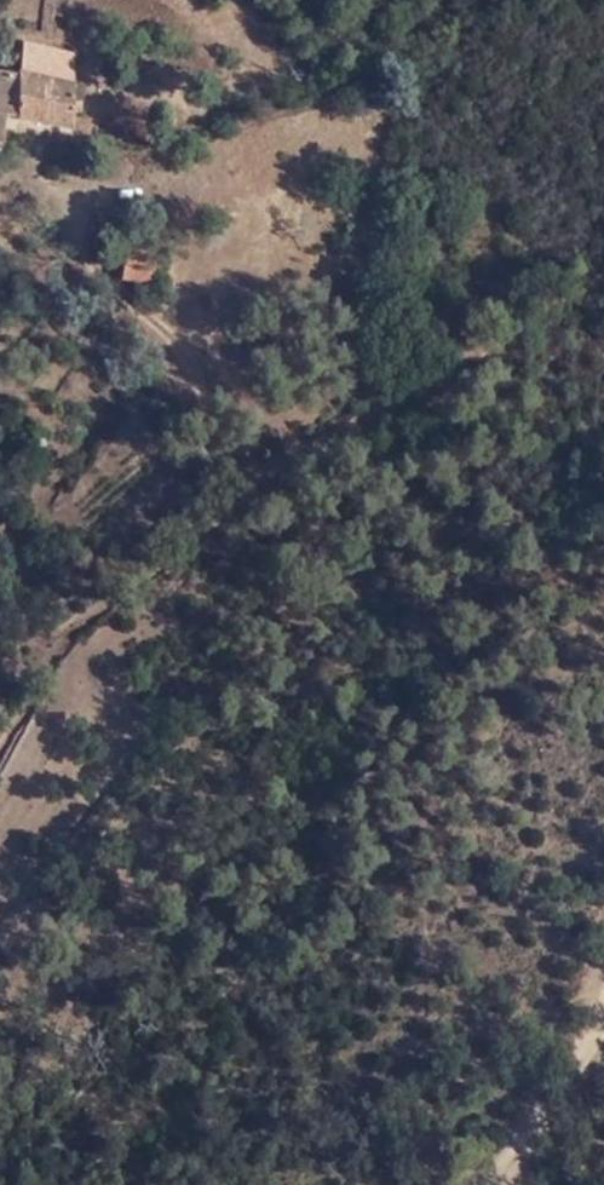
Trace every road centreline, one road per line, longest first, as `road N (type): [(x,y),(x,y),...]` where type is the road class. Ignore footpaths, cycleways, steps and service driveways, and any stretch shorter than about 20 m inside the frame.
road 1 (track): [(603,277),(278,465),(214,456),(155,337)]
road 2 (track): [(486,1184),(534,1137),(603,1015)]

